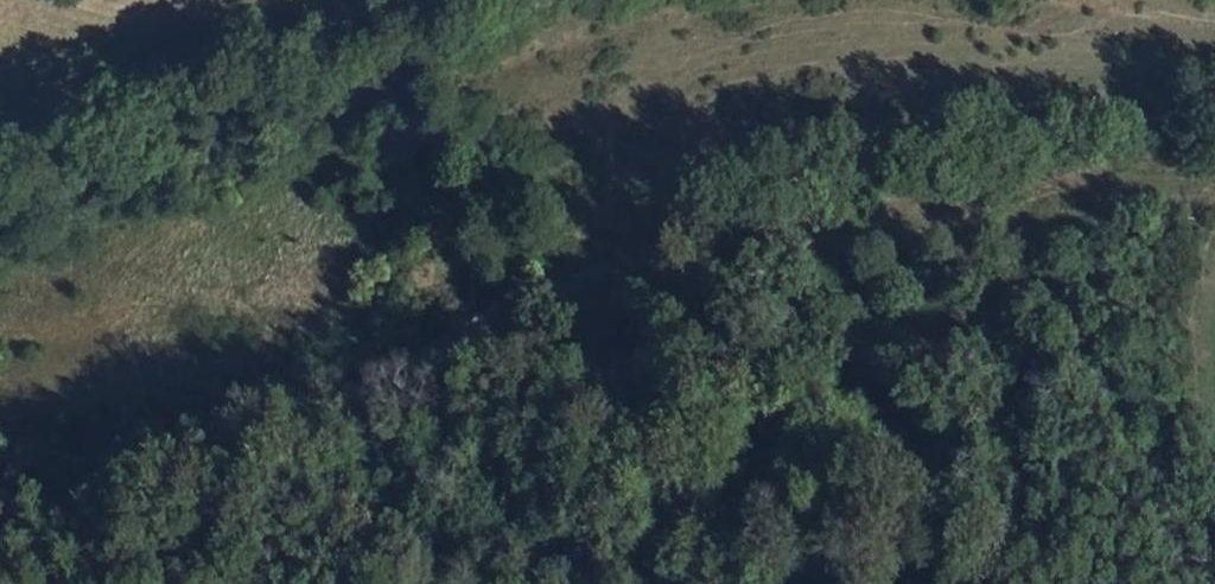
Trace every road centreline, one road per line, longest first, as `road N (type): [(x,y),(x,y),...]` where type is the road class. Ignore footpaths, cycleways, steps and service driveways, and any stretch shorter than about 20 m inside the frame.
road 1 (unclassified): [(354,336),(725,174),(1097,109),(1214,104)]
road 2 (residential): [(1214,509),(979,431),(354,336)]
road 3 (unclassified): [(0,524),(185,416),(354,336)]
road 4 (track): [(0,61),(235,0)]

